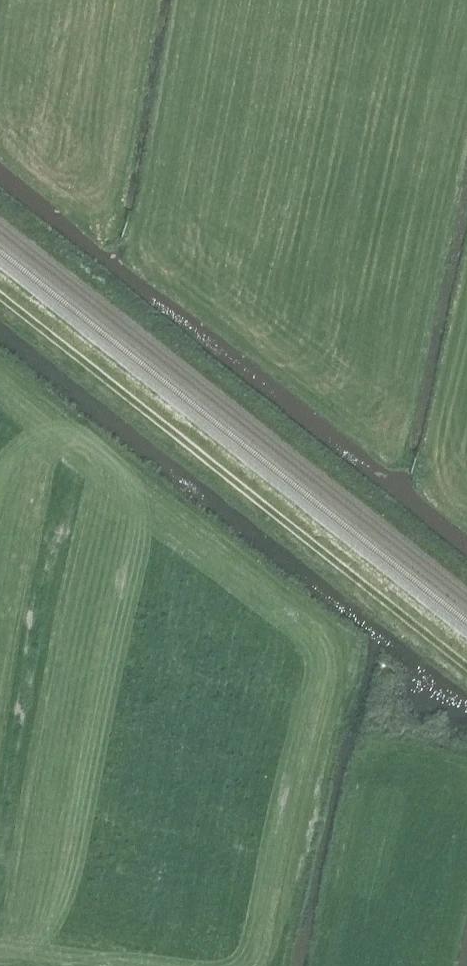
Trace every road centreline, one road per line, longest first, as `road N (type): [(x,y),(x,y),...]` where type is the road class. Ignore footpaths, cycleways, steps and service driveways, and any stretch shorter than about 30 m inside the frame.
road 1 (track): [(0,296),(466,670)]

